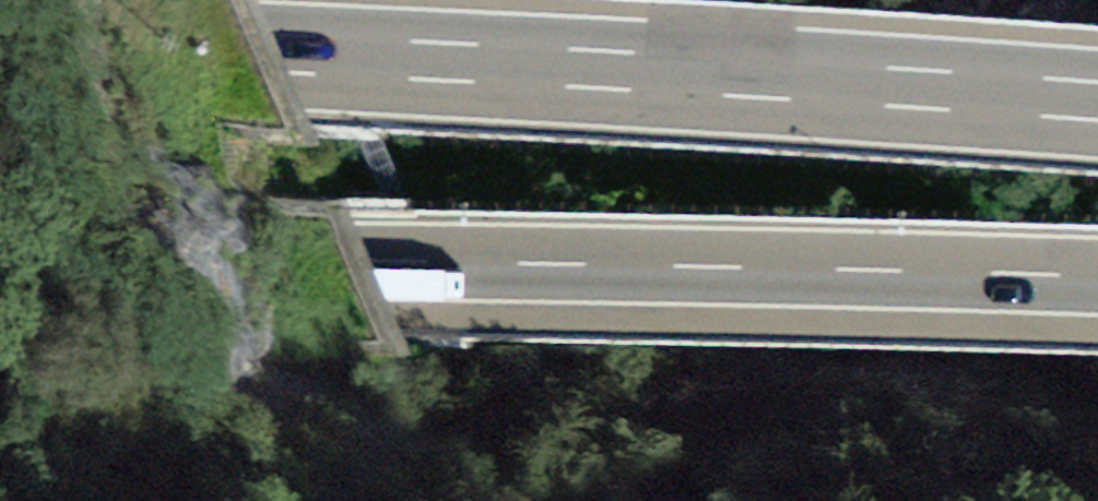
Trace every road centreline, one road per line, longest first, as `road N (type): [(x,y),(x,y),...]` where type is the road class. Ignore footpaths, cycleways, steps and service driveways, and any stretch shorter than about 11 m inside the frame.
road 1 (motorway): [(1097,101),(0,33)]
road 2 (motorway): [(0,247),(359,262),(1097,274)]

